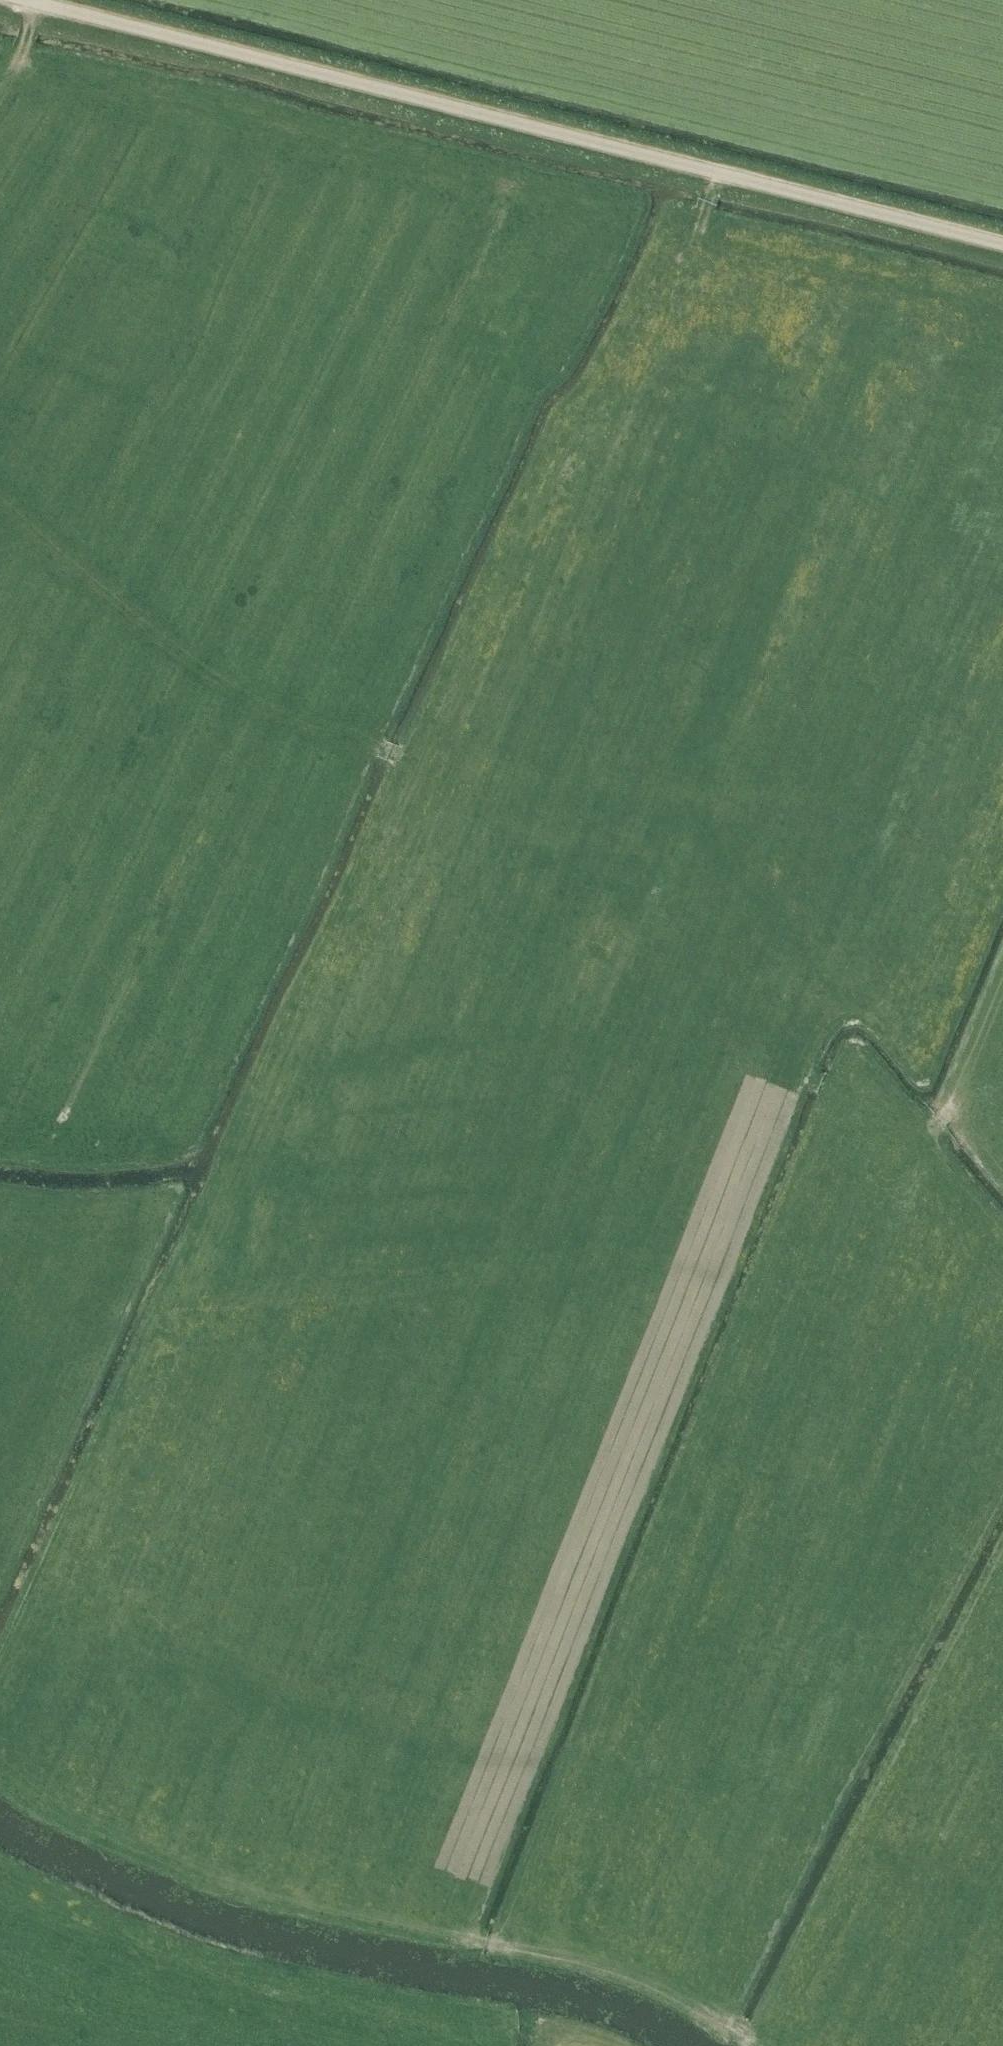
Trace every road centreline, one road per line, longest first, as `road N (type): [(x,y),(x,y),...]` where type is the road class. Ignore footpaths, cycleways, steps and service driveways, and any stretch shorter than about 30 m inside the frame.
road 1 (unclassified): [(1002,244),(26,0)]

